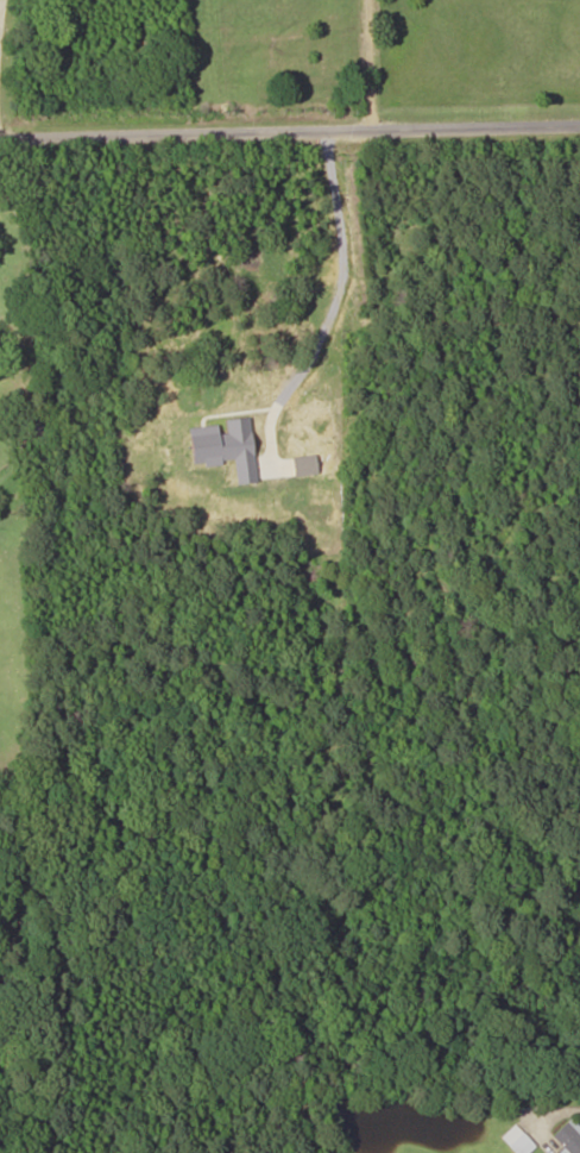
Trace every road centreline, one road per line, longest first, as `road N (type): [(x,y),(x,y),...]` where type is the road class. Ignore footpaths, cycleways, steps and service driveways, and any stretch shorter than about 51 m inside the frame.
road 1 (residential): [(0,126),(579,112)]

